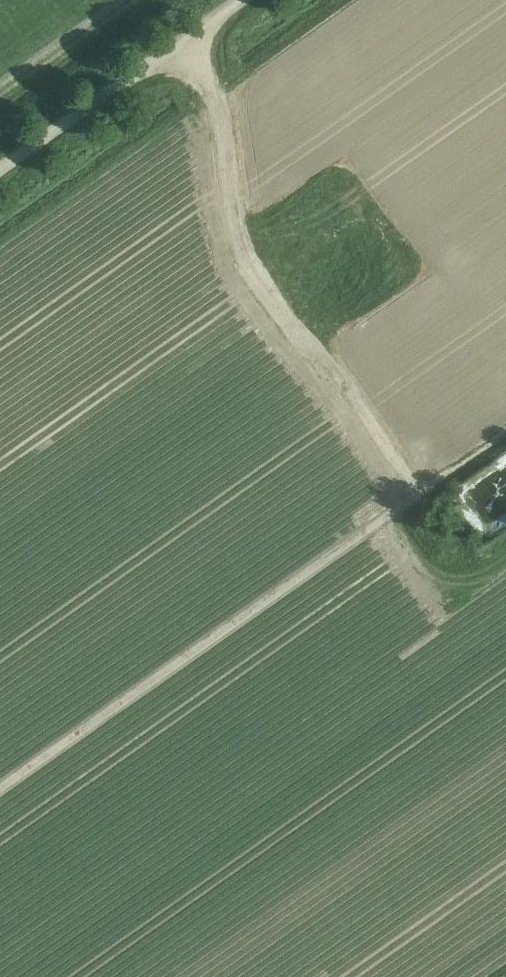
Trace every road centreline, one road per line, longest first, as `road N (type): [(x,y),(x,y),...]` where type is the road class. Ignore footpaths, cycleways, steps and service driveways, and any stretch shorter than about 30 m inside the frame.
road 1 (unclassified): [(0,169),(240,0)]

